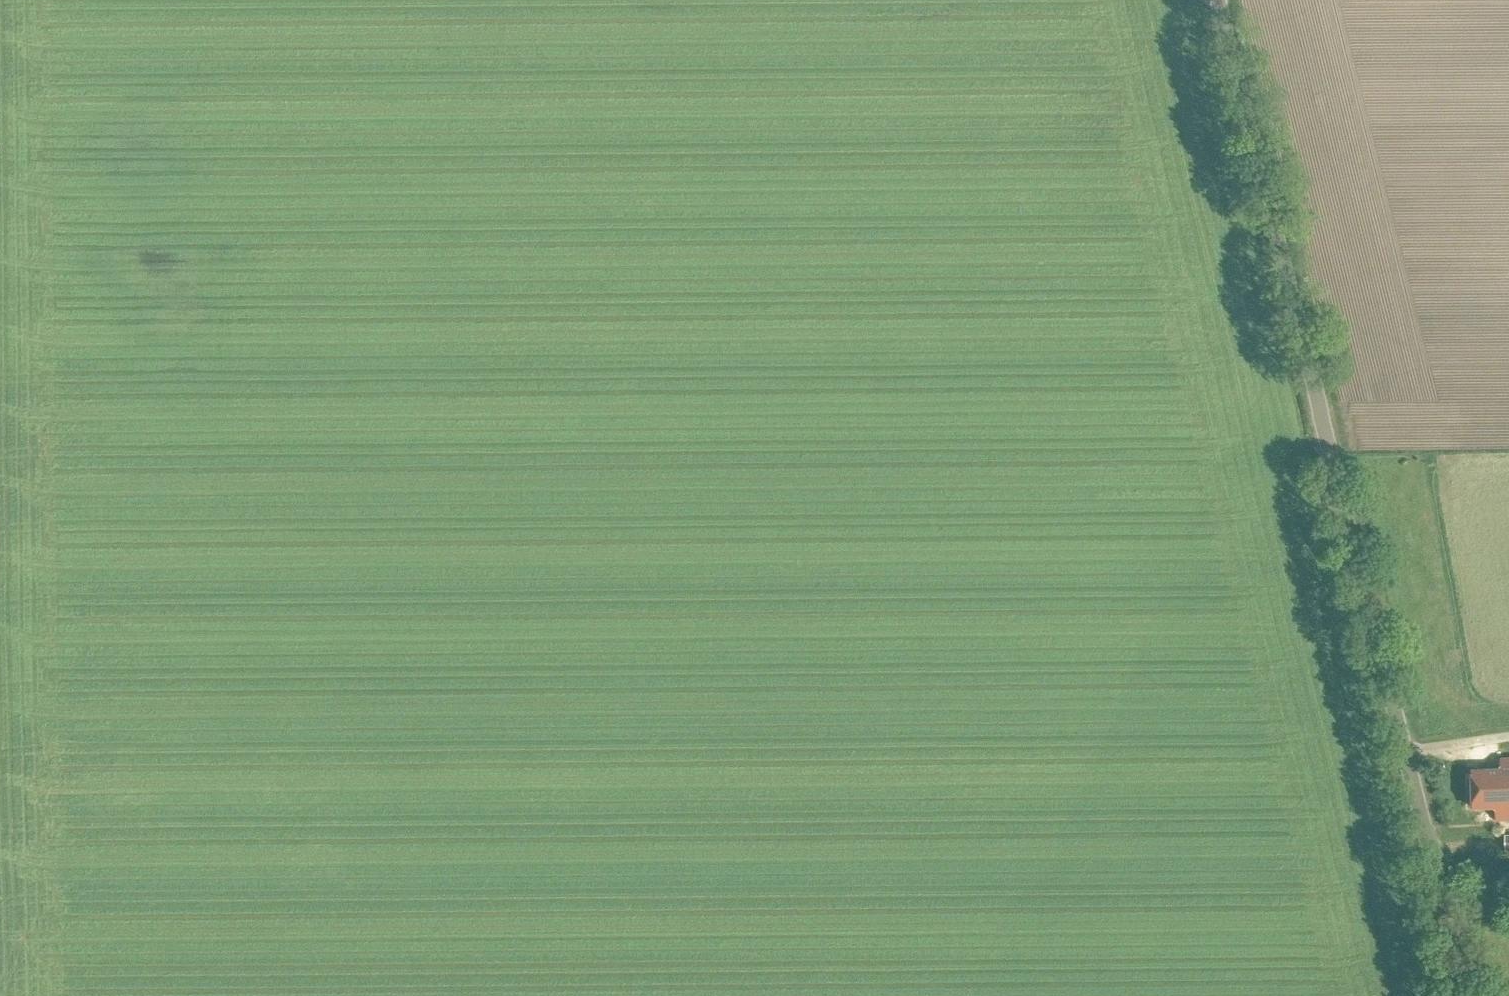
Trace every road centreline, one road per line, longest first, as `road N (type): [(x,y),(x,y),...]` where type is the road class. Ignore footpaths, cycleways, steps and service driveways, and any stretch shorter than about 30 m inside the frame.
road 1 (unclassified): [(1460,995),(1214,0)]

